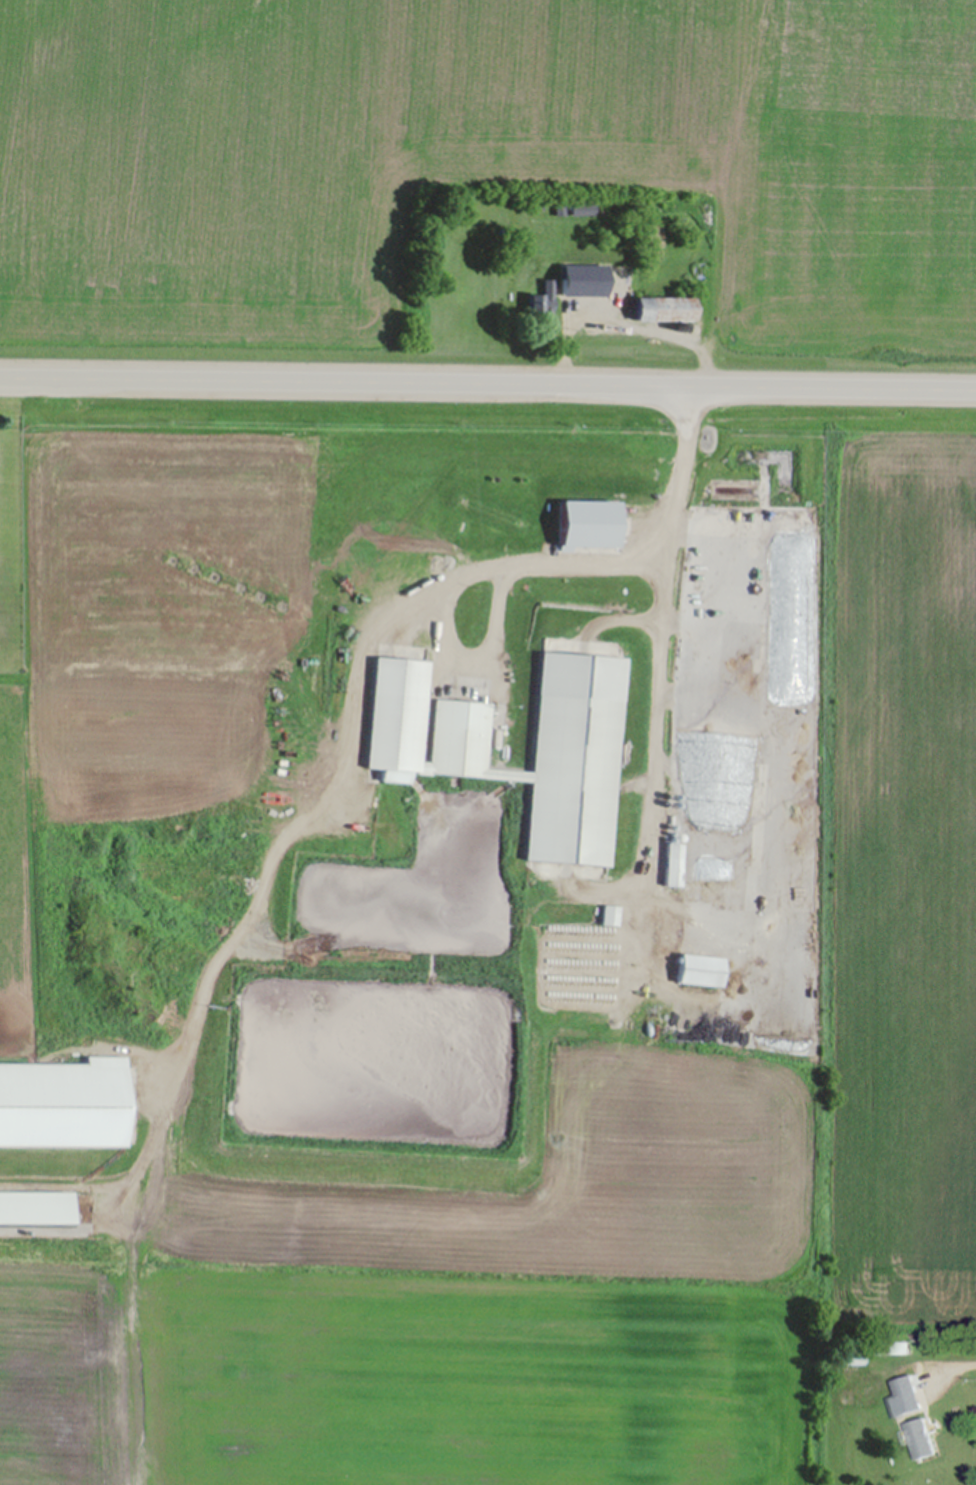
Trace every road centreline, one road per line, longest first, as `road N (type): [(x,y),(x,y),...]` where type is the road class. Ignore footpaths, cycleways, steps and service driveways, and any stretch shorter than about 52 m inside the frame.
road 1 (primary): [(0,374),(975,388)]

